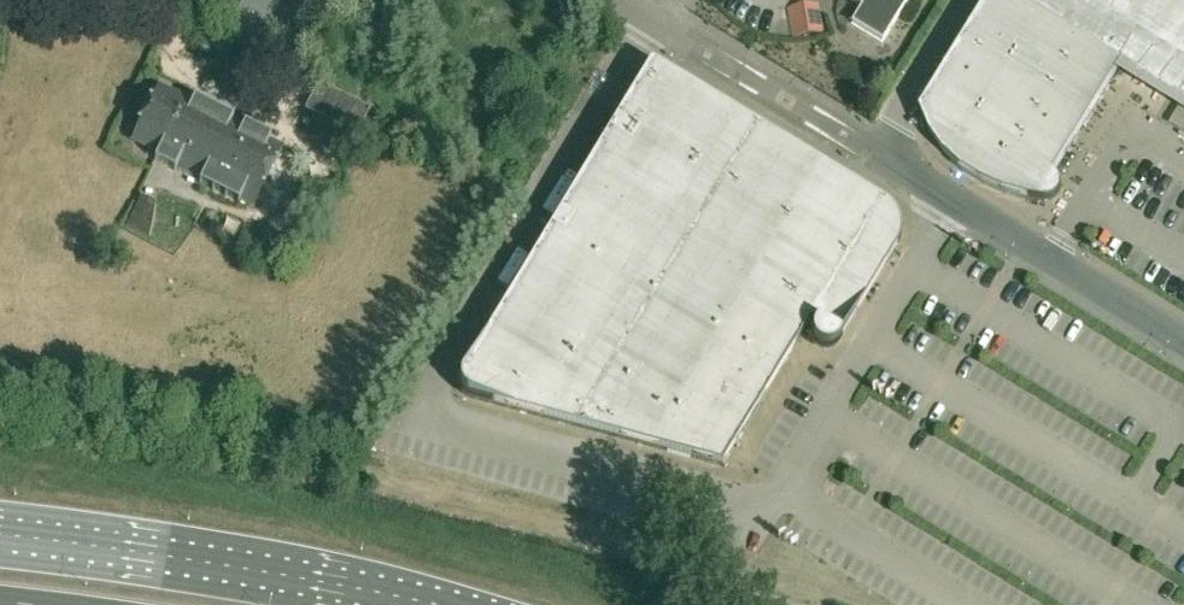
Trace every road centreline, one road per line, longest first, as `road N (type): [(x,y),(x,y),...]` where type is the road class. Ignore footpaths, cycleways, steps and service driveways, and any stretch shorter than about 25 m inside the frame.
road 1 (primary): [(436,604),(7,535)]
road 2 (unclassified): [(1183,346),(882,157)]

